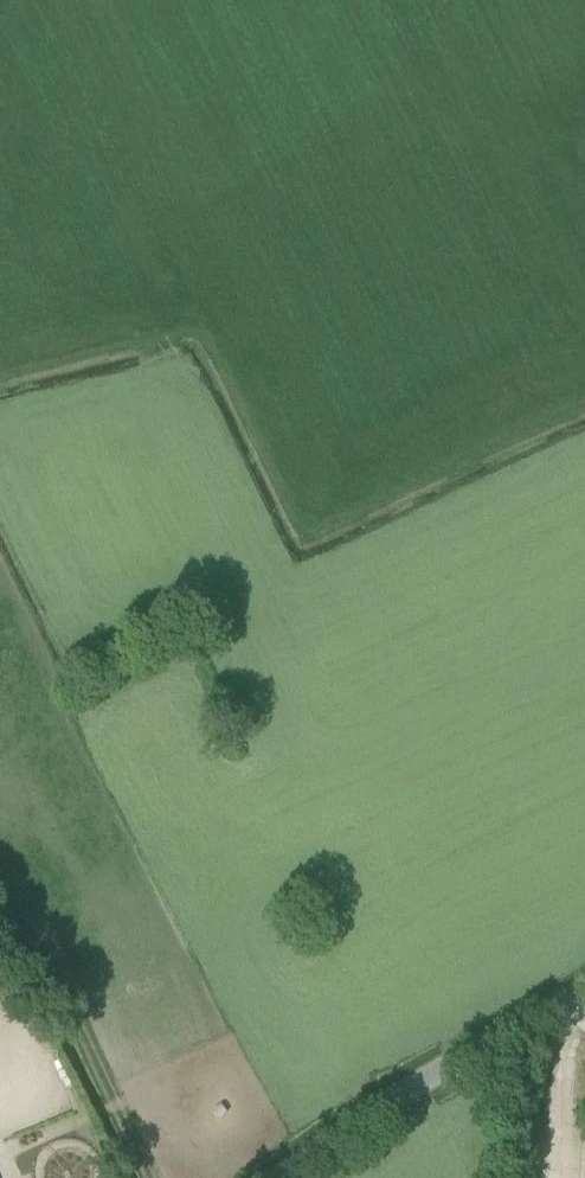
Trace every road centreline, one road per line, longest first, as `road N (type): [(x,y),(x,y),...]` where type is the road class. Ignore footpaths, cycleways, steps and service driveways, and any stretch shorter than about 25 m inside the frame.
road 1 (unclassified): [(269,1177),(584,965)]

